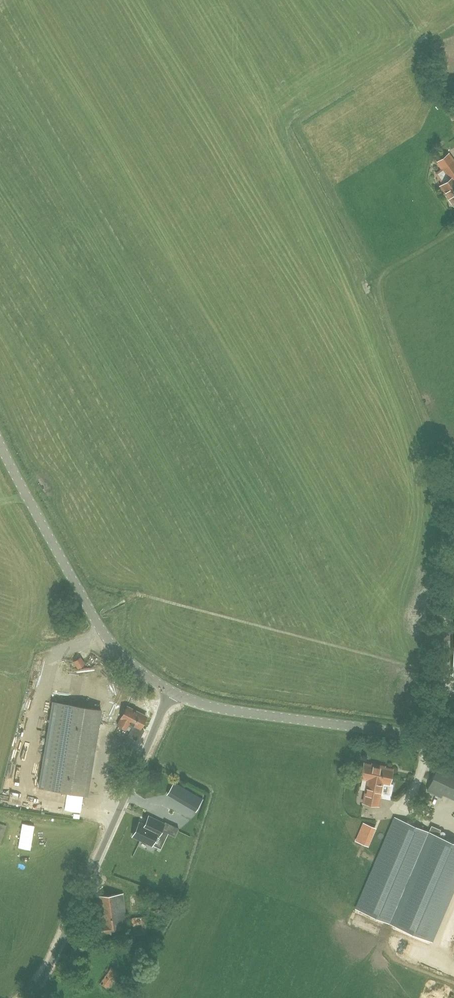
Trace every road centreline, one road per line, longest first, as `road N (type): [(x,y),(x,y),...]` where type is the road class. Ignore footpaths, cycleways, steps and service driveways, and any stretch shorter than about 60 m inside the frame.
road 1 (unclassified): [(26,997),(44,976),(170,693)]
road 2 (tertiary): [(170,693),(122,657),(95,620),(0,441)]
road 3 (tertiary): [(453,749),(417,735),(224,709),(170,693)]

